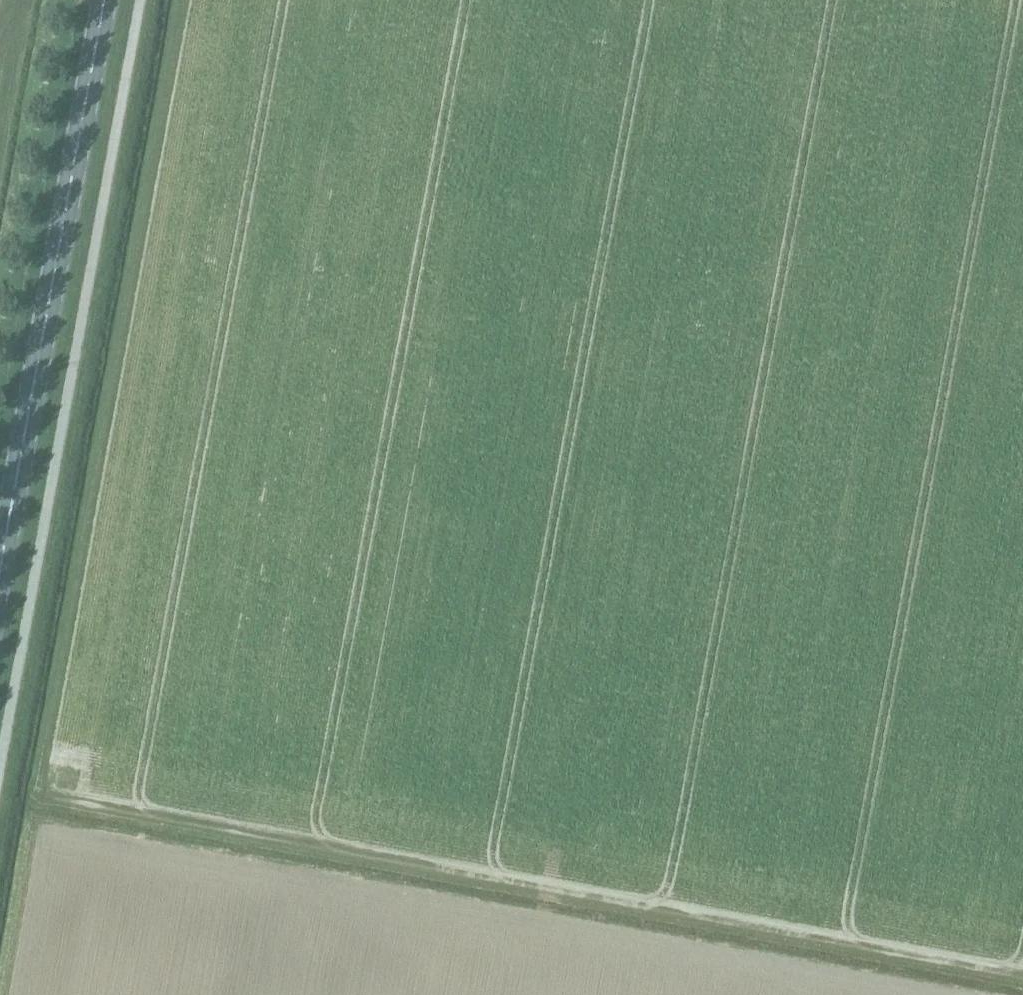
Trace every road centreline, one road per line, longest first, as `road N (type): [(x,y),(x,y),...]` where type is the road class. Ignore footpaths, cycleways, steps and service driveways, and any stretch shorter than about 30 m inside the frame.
road 1 (primary): [(0,585),(106,0)]

